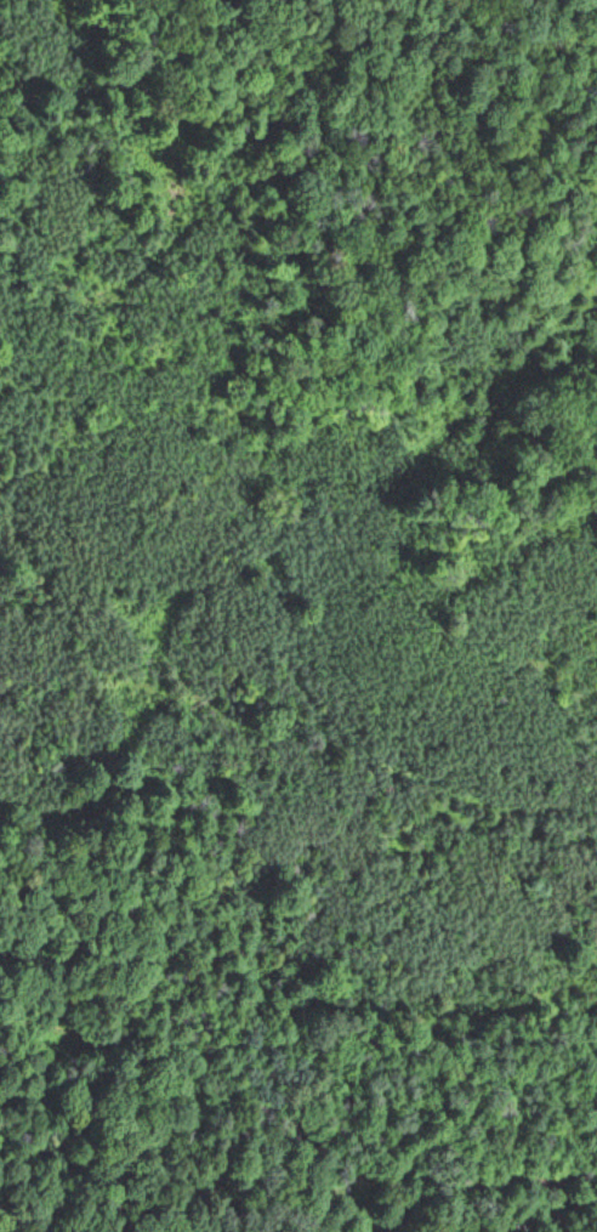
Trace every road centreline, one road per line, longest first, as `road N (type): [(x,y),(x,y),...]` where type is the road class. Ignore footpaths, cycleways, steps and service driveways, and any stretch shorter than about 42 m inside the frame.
road 1 (track): [(596,1175),(419,1174),(337,1149),(212,1072),(119,1061),(78,1034),(0,1019)]

